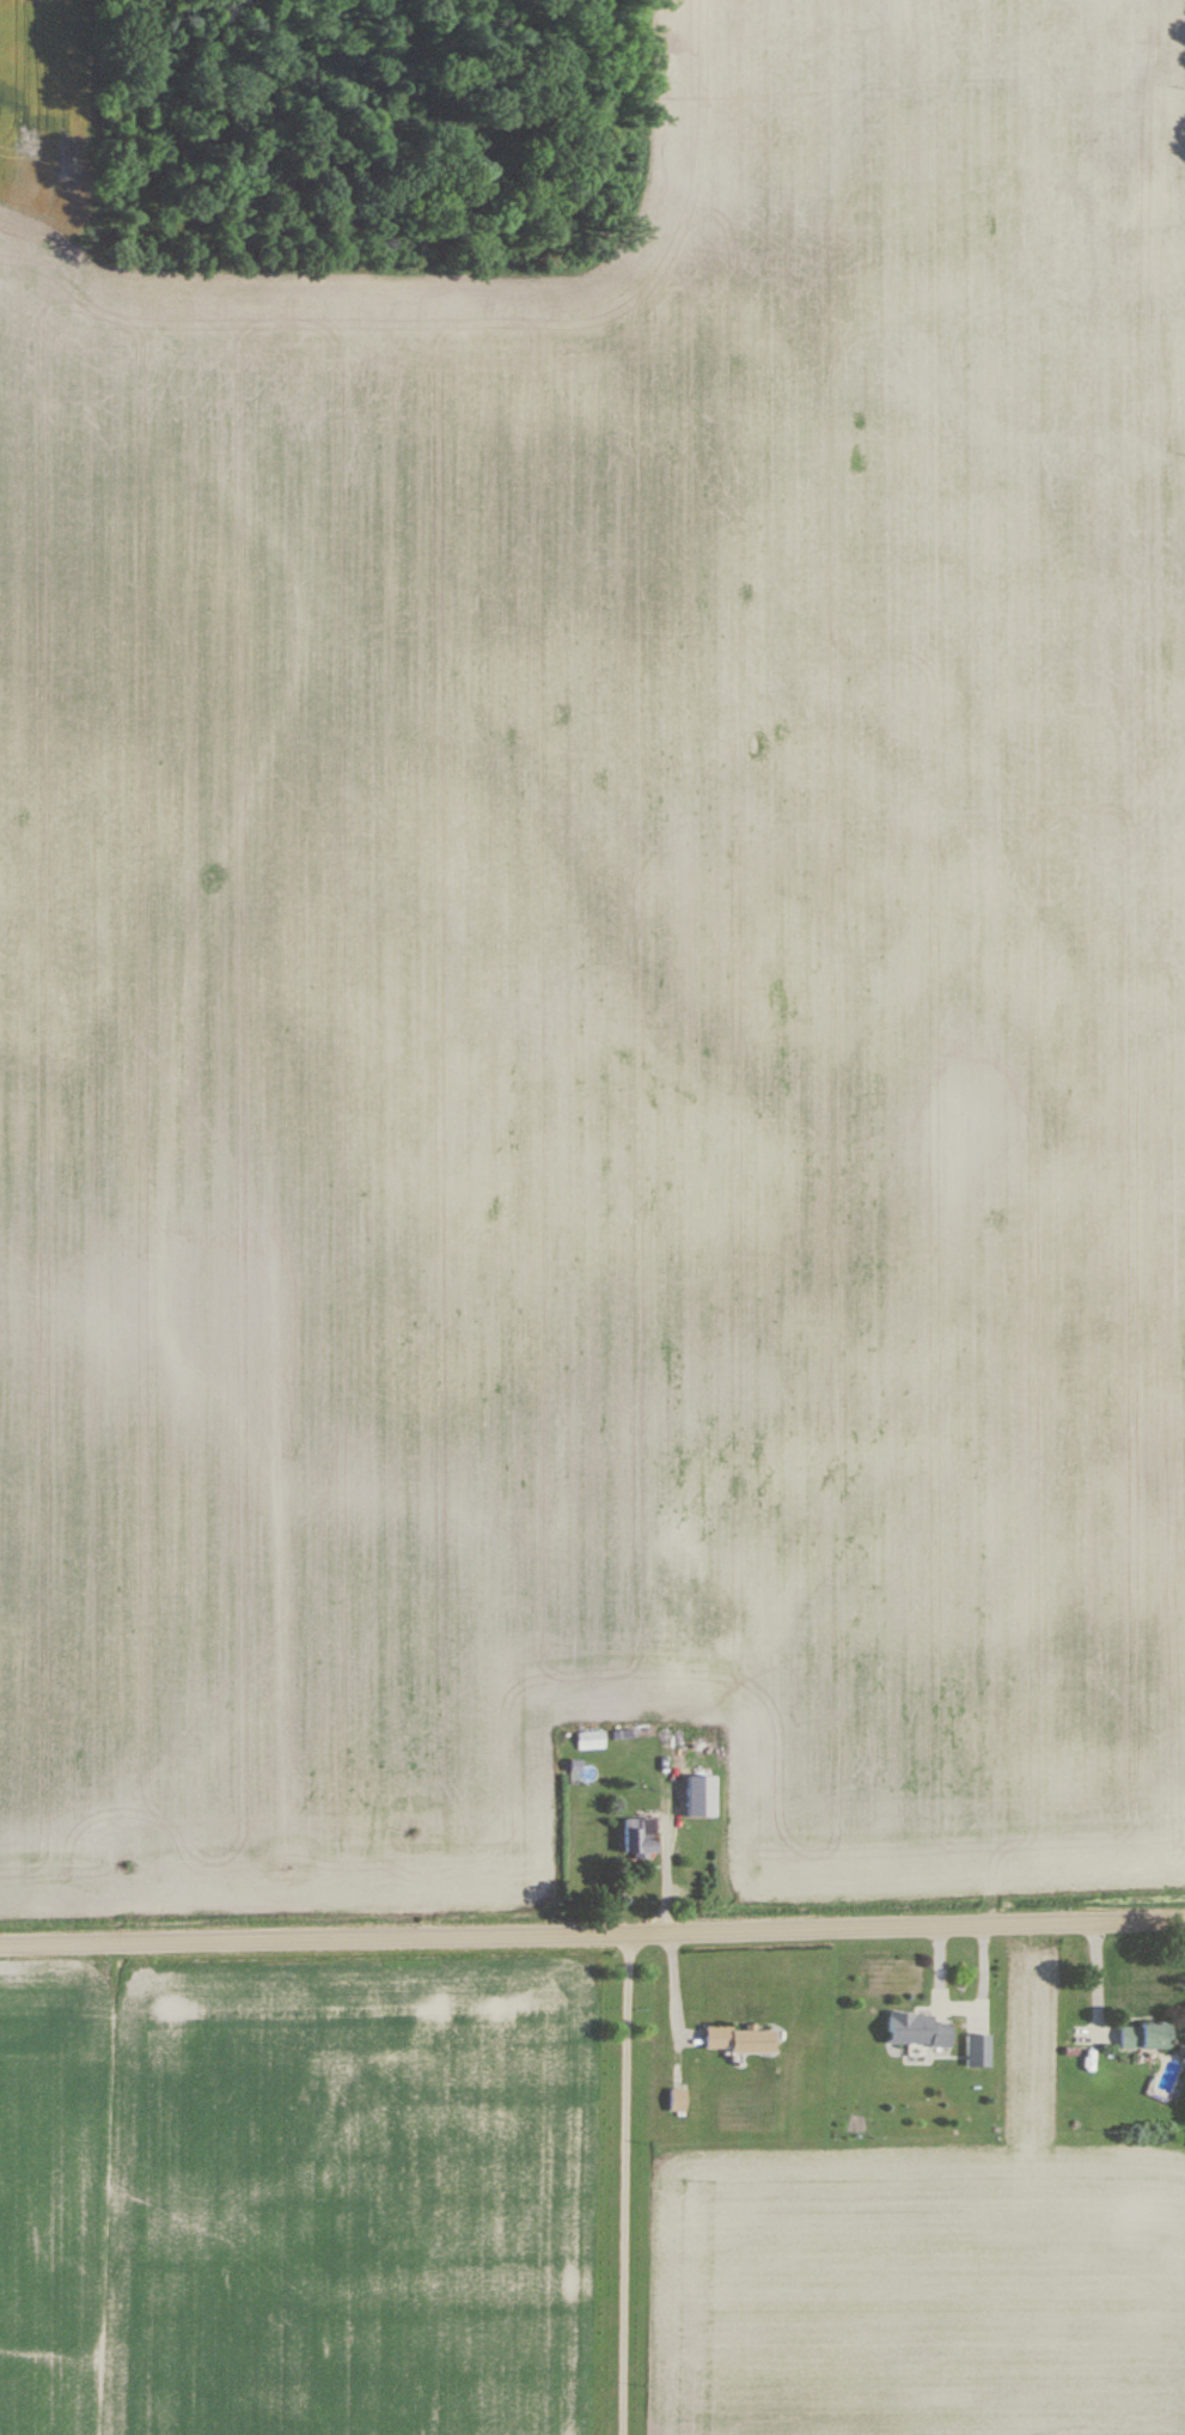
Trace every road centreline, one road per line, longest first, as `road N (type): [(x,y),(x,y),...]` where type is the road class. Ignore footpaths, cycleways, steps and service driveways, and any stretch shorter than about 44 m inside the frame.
road 1 (residential): [(0,1942),(1184,1918)]

